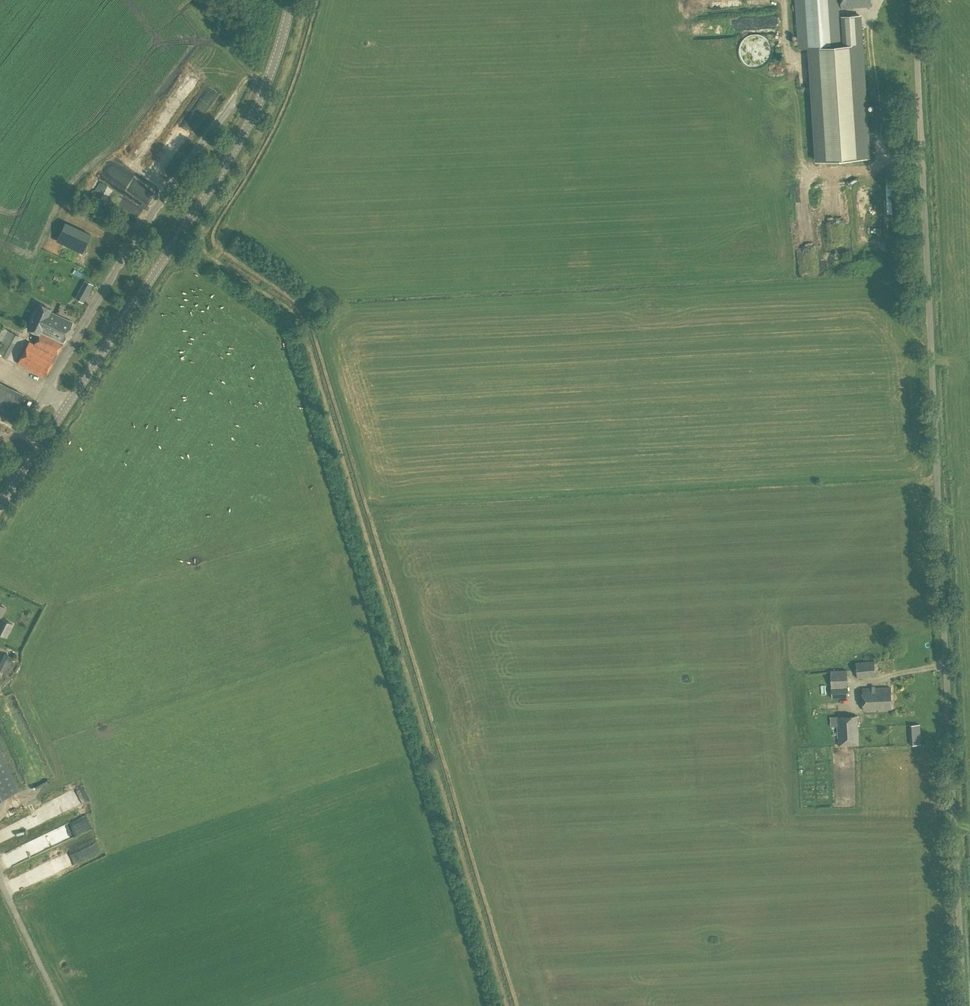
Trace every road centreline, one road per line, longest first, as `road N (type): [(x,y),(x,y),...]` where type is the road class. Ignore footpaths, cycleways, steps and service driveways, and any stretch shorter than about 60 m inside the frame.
road 1 (unclassified): [(969,843),(930,0)]
road 2 (tertiary): [(0,508),(249,129),(293,0)]

